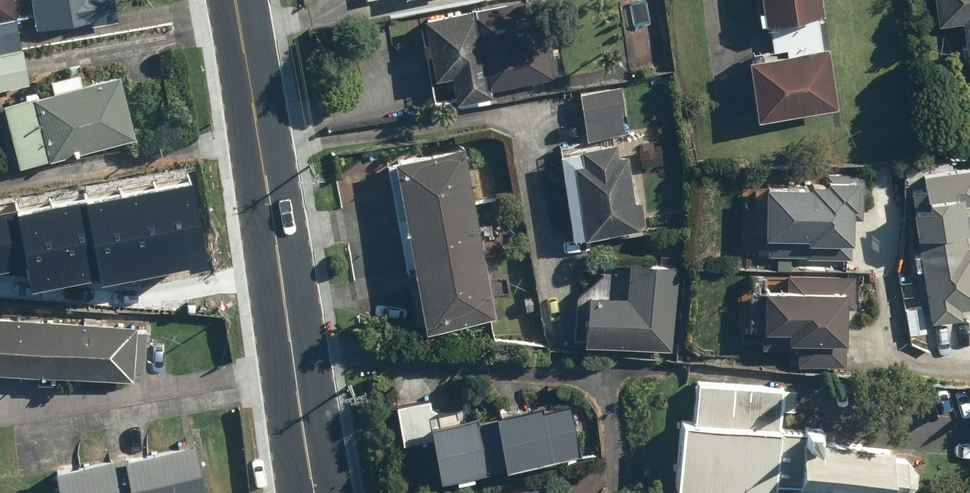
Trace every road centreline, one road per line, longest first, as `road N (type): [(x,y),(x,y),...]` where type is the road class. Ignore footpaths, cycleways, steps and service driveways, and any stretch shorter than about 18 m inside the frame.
road 1 (tertiary): [(234,0),(315,492)]

